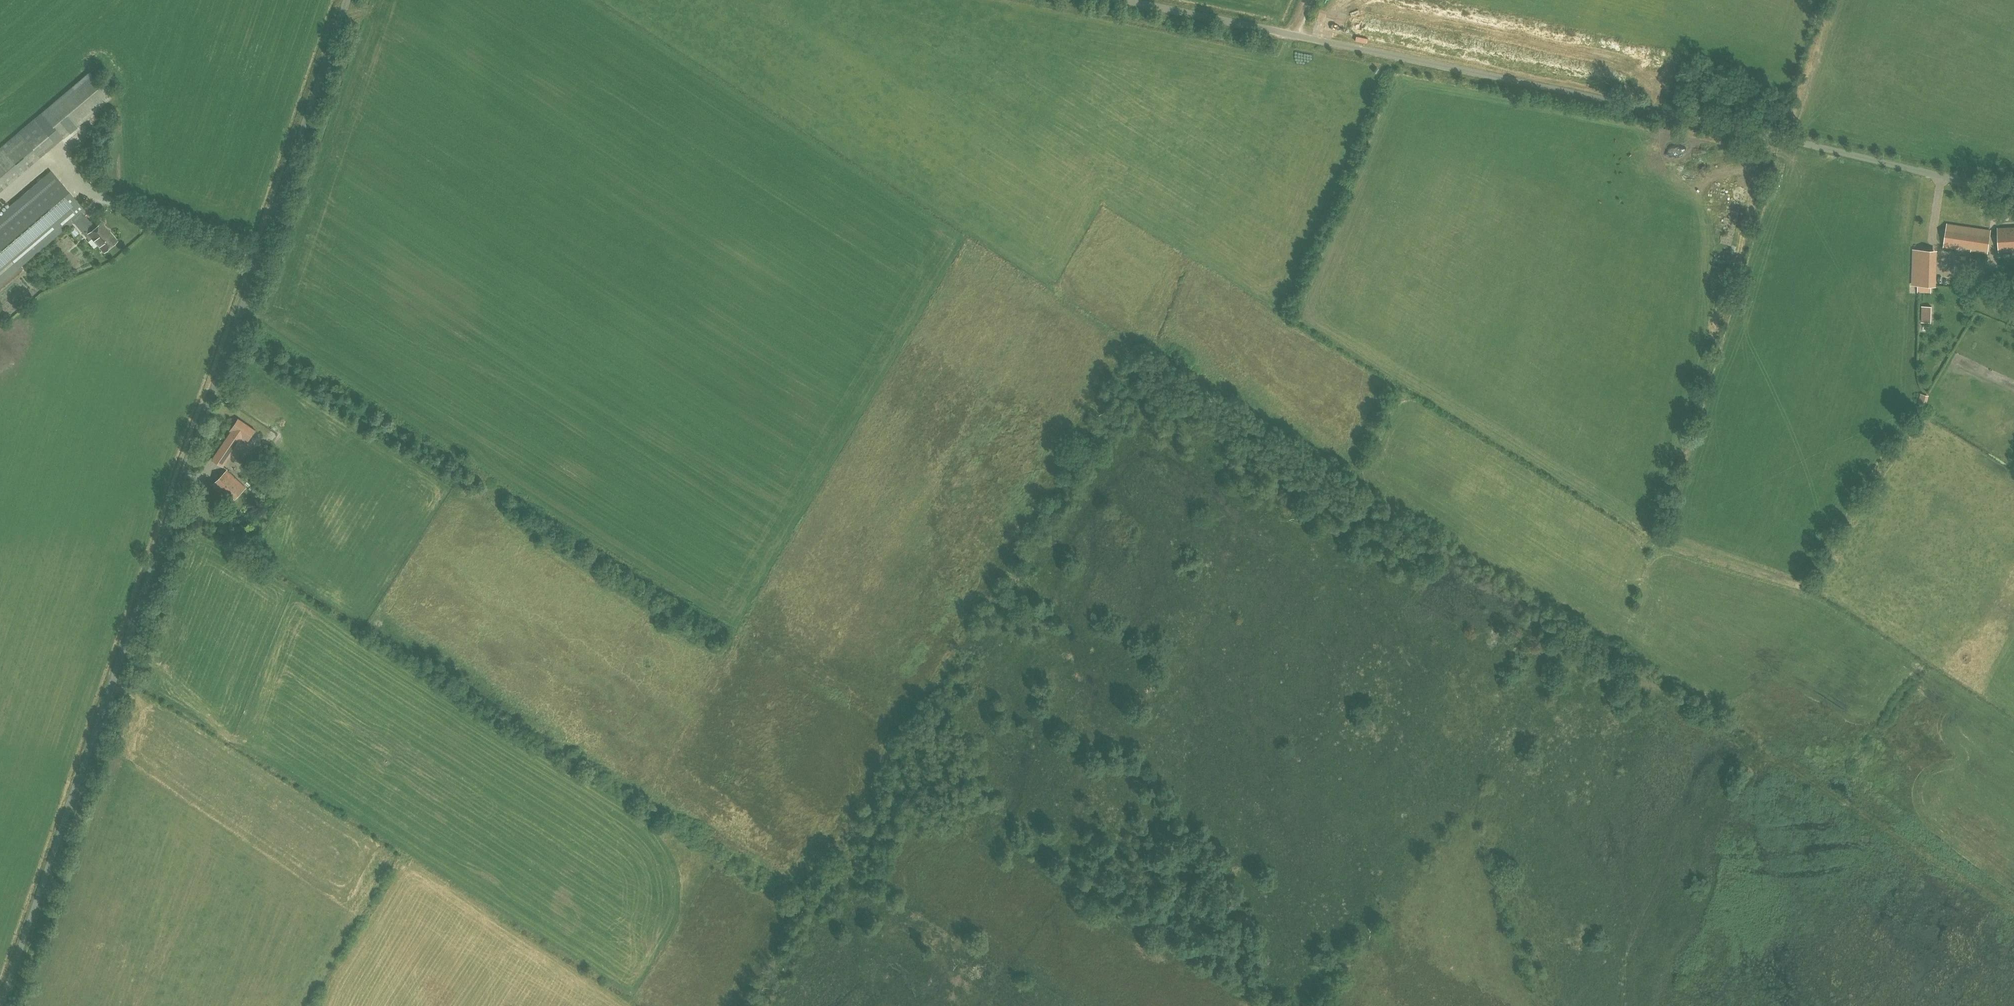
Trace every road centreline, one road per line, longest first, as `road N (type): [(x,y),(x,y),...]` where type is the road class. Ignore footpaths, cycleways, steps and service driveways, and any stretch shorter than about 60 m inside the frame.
road 1 (unclassified): [(1,1005),(345,0)]
road 2 (unclassified): [(2013,193),(1763,131),(1120,0)]

